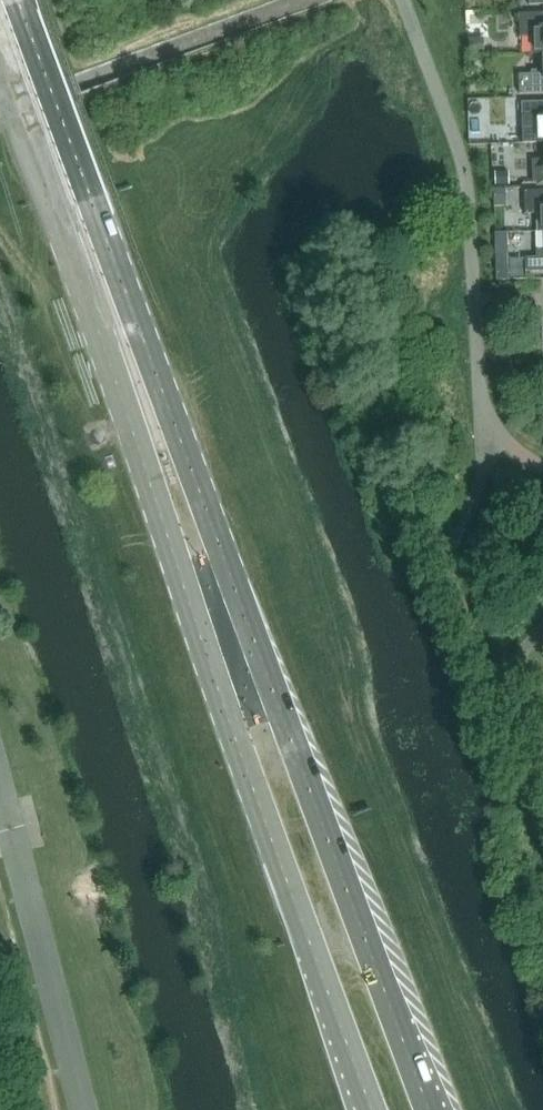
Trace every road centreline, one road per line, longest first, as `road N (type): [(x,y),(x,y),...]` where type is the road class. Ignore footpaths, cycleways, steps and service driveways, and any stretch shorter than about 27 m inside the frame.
road 1 (primary): [(428,1109),(17,0)]
road 2 (primary): [(0,60),(372,1109)]

